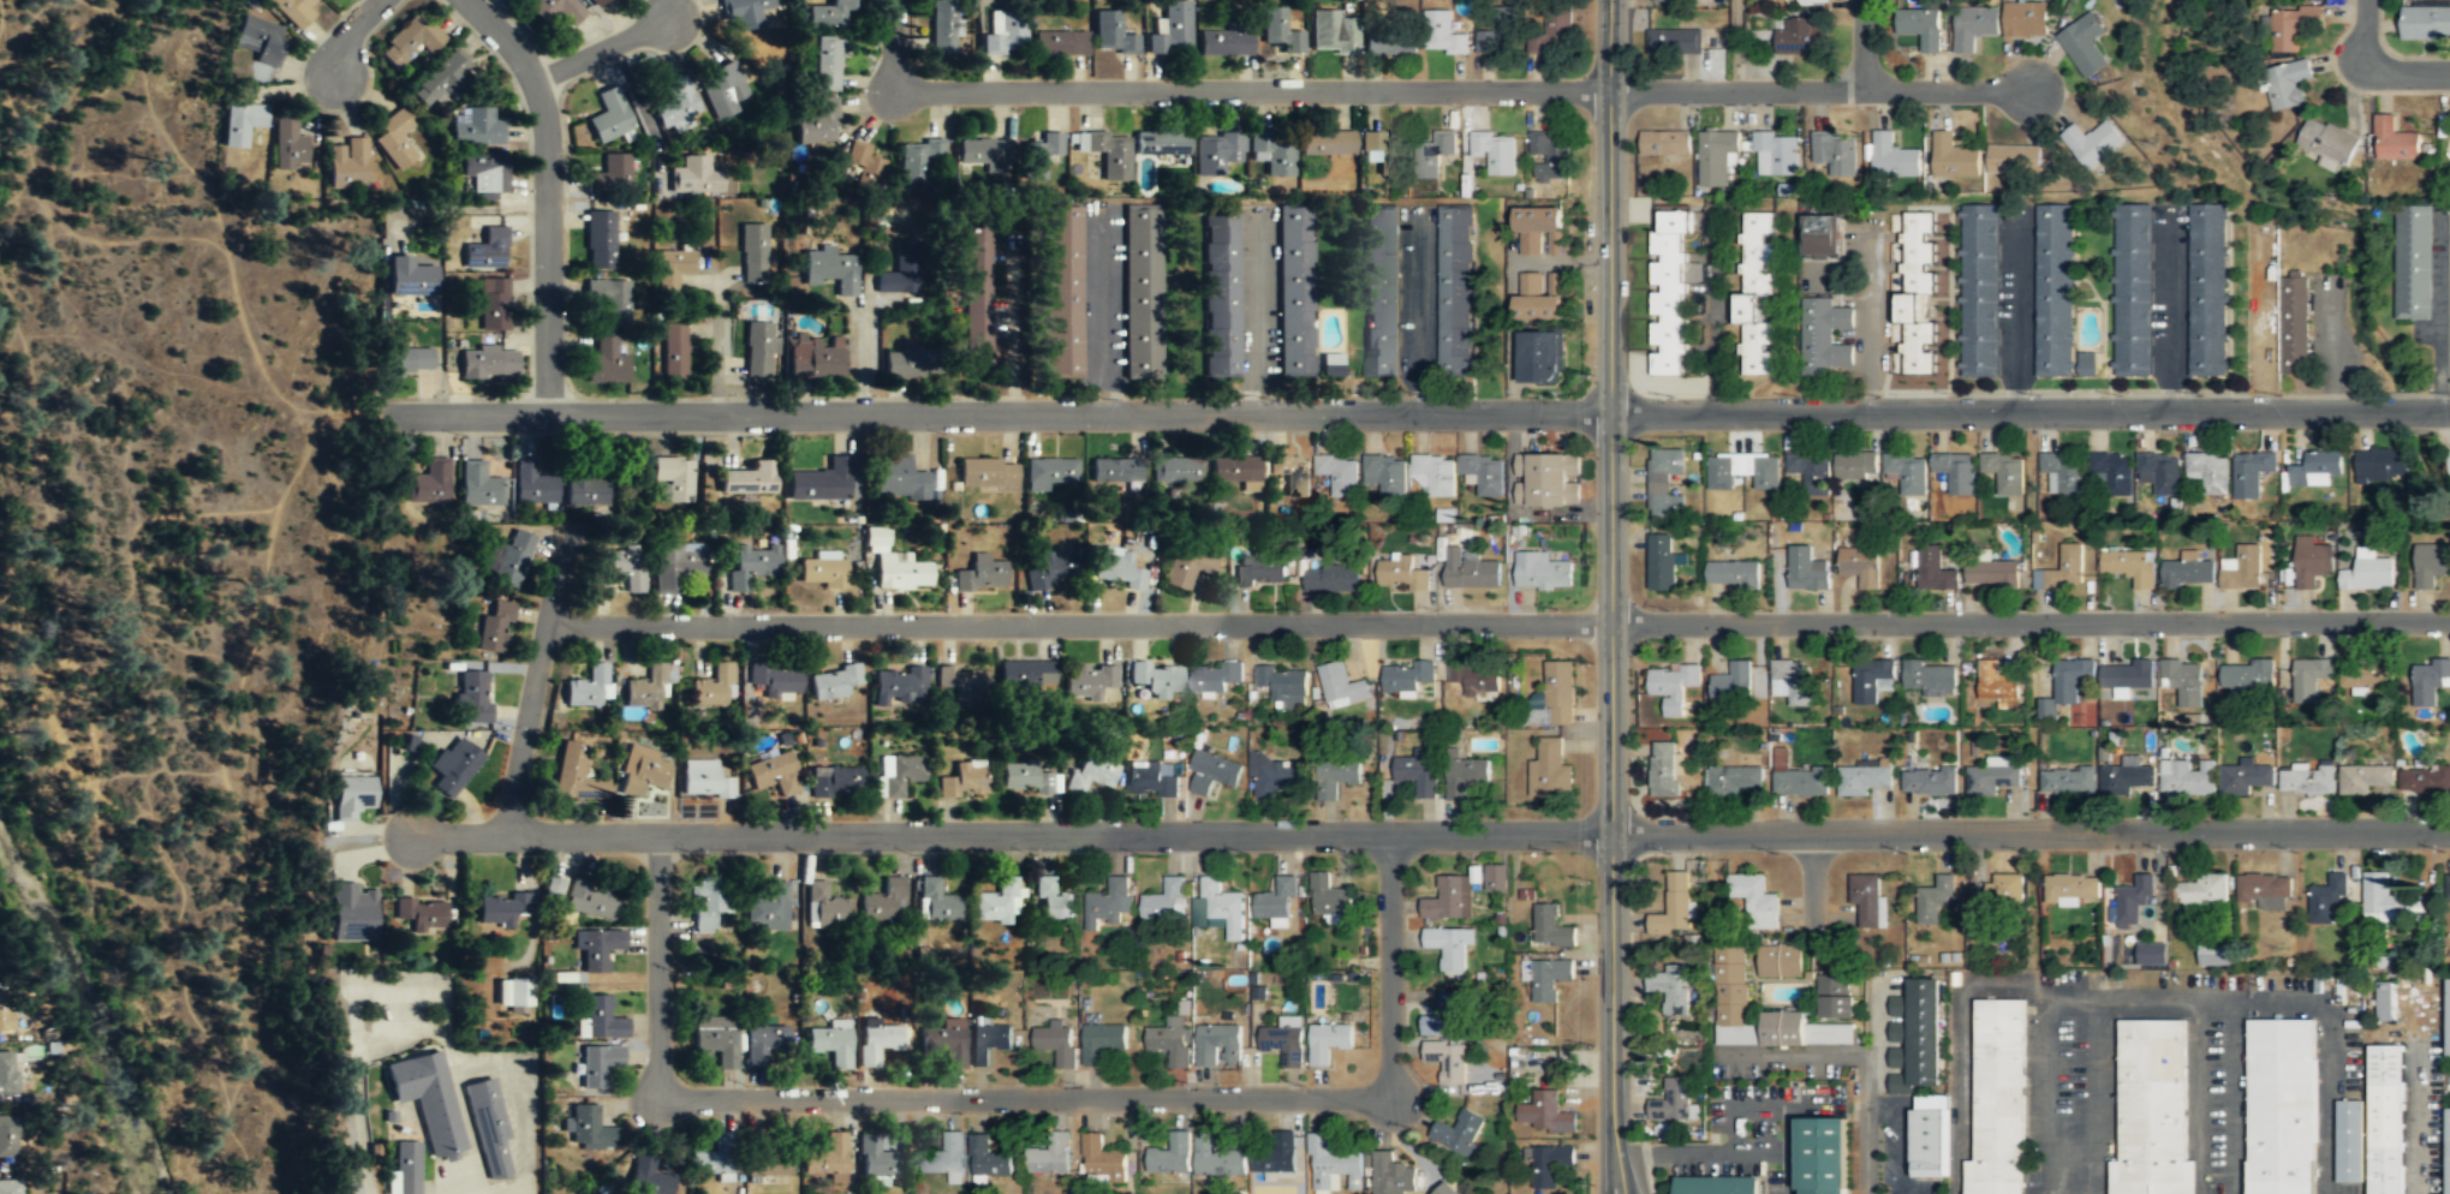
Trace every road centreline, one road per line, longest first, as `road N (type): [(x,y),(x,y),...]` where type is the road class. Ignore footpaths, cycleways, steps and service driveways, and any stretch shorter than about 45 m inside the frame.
road 1 (residential): [(411,835),(2449,831)]
road 2 (residential): [(547,620),(2449,620)]
road 3 (residential): [(397,412),(1611,412)]
road 4 (residential): [(893,82),(907,90),(2029,90)]
road 5 (residential): [(1611,412),(2449,410)]
road 6 (secondary): [(1611,412),(1613,1100),(1625,1193)]
road 7 (residential): [(657,1093),(1393,1098)]
road 8 (residential): [(546,413),(543,106),(517,53),(466,0)]
road 9 (secondary): [(1611,0),(1611,412)]
road 10 (residential): [(574,535),(547,620),(508,837)]
road 11 (residential): [(1393,1098),(1389,834)]
road 12 (residential): [(658,836),(657,1093)]
road 13 (residential): [(533,80),(672,17)]

